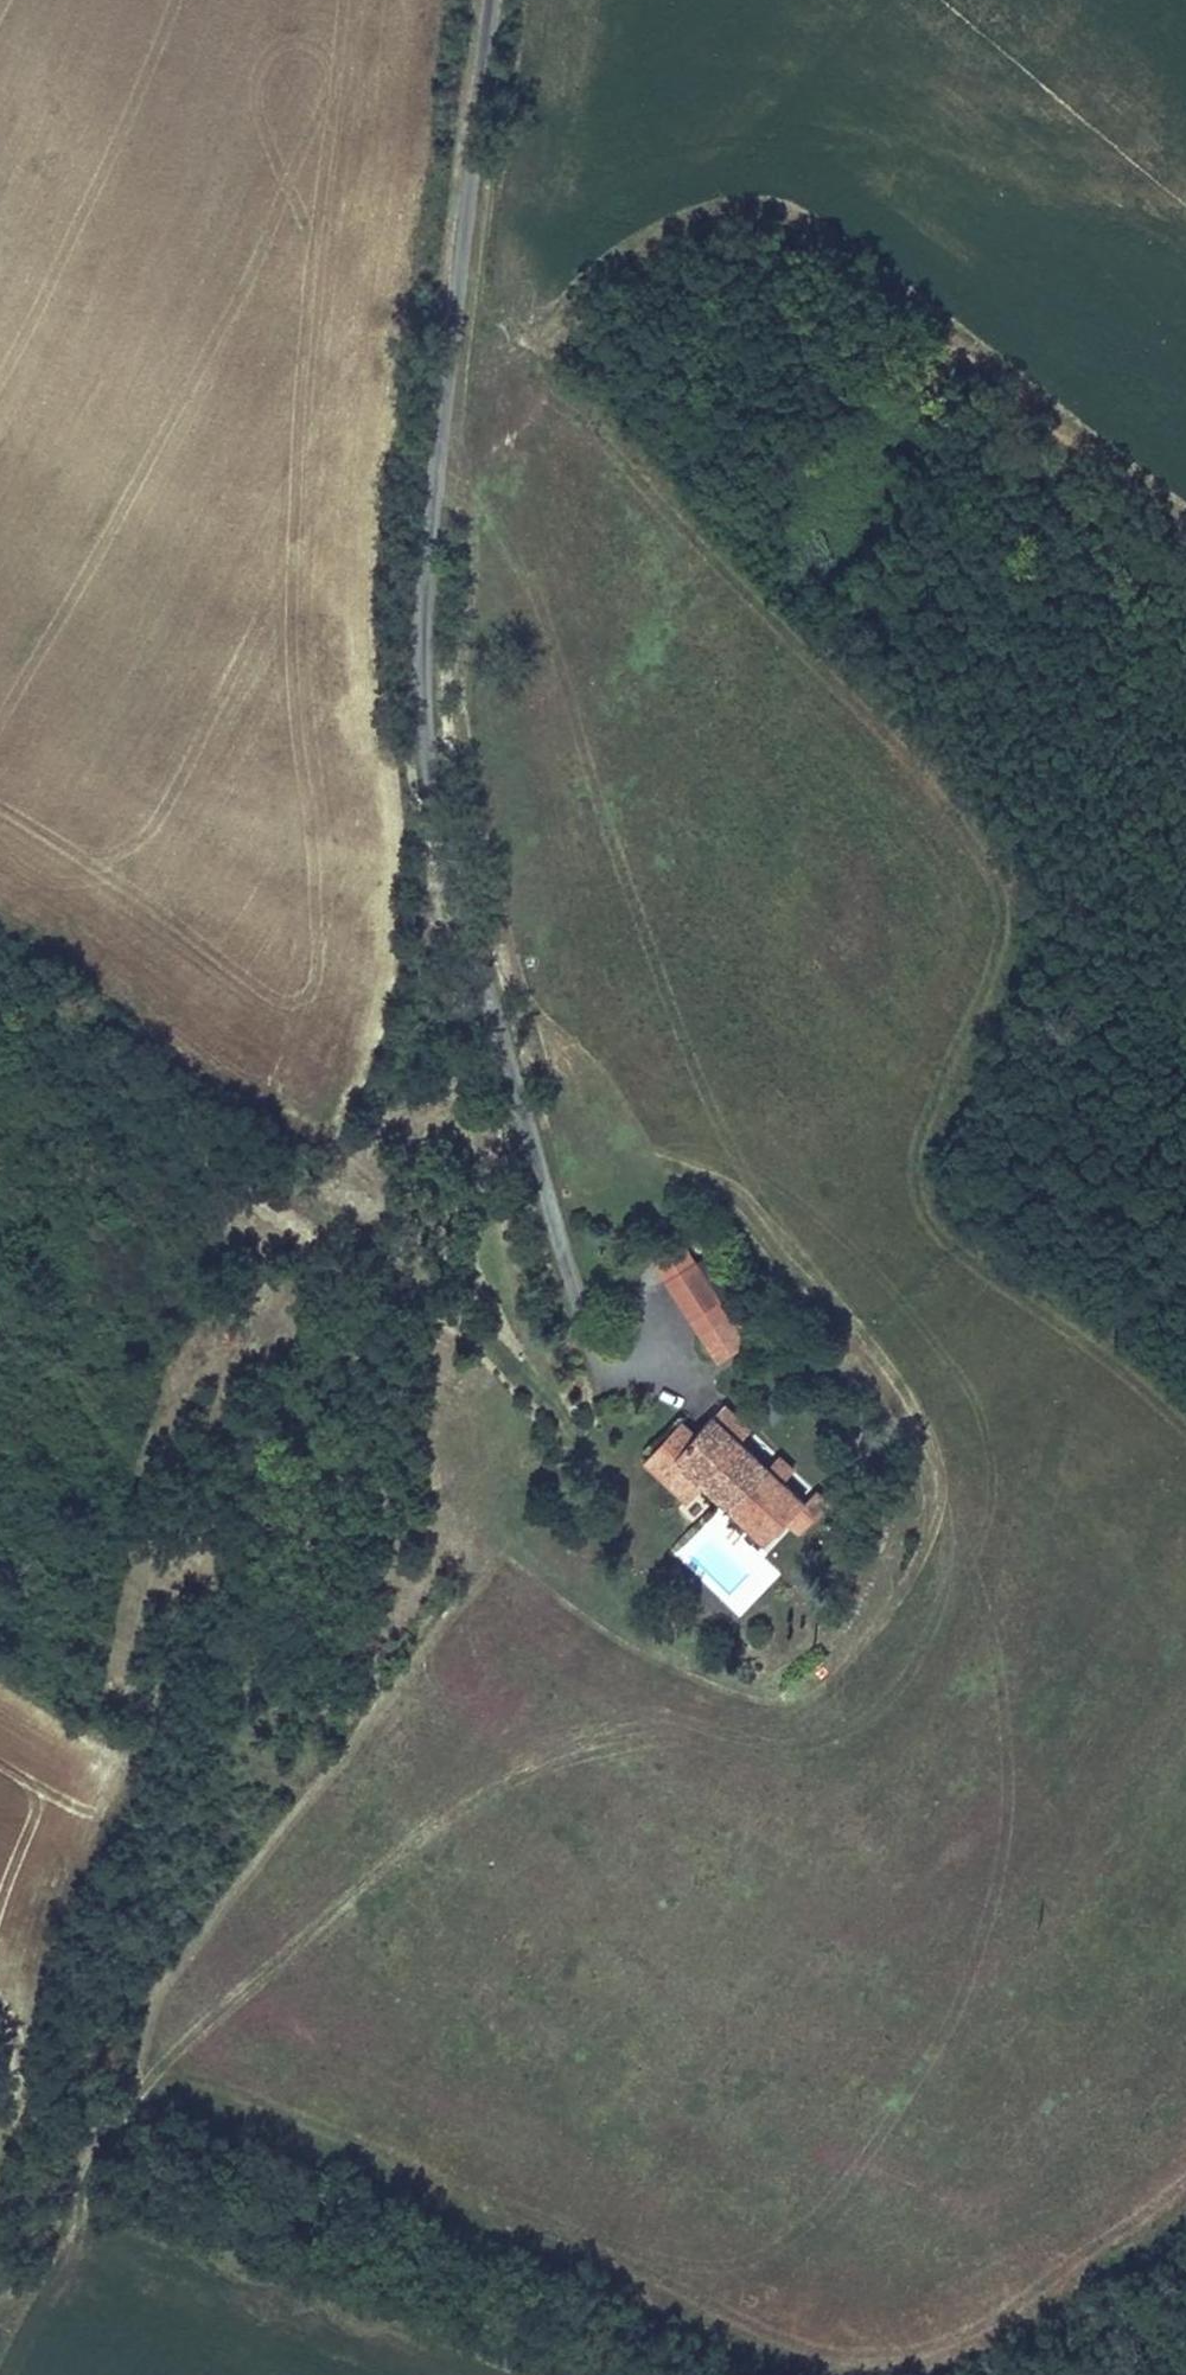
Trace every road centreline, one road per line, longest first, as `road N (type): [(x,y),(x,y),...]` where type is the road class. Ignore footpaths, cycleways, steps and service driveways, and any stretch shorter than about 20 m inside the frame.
road 1 (unclassified): [(491,0),(425,557),(424,712),(442,815),(586,1327),(603,1363),(664,1371),(696,1404)]
road 2 (track): [(15,2010),(19,2077),(0,2128)]

